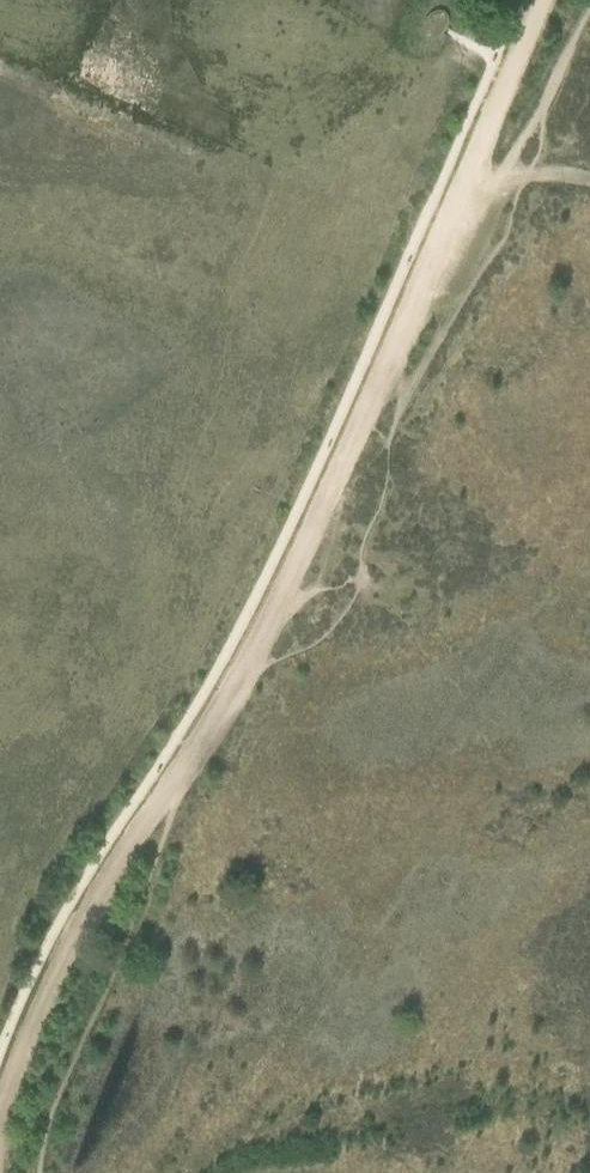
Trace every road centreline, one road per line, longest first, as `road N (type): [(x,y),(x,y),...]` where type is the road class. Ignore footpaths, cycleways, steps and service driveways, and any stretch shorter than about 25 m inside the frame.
road 1 (track): [(469,168),(304,552),(234,682),(82,919),(27,1034),(0,1116)]
road 2 (track): [(40,1172),(43,1141),(179,804),(169,786)]
road 3 (track): [(548,0),(469,168)]
road 4 (track): [(589,183),(469,168)]

